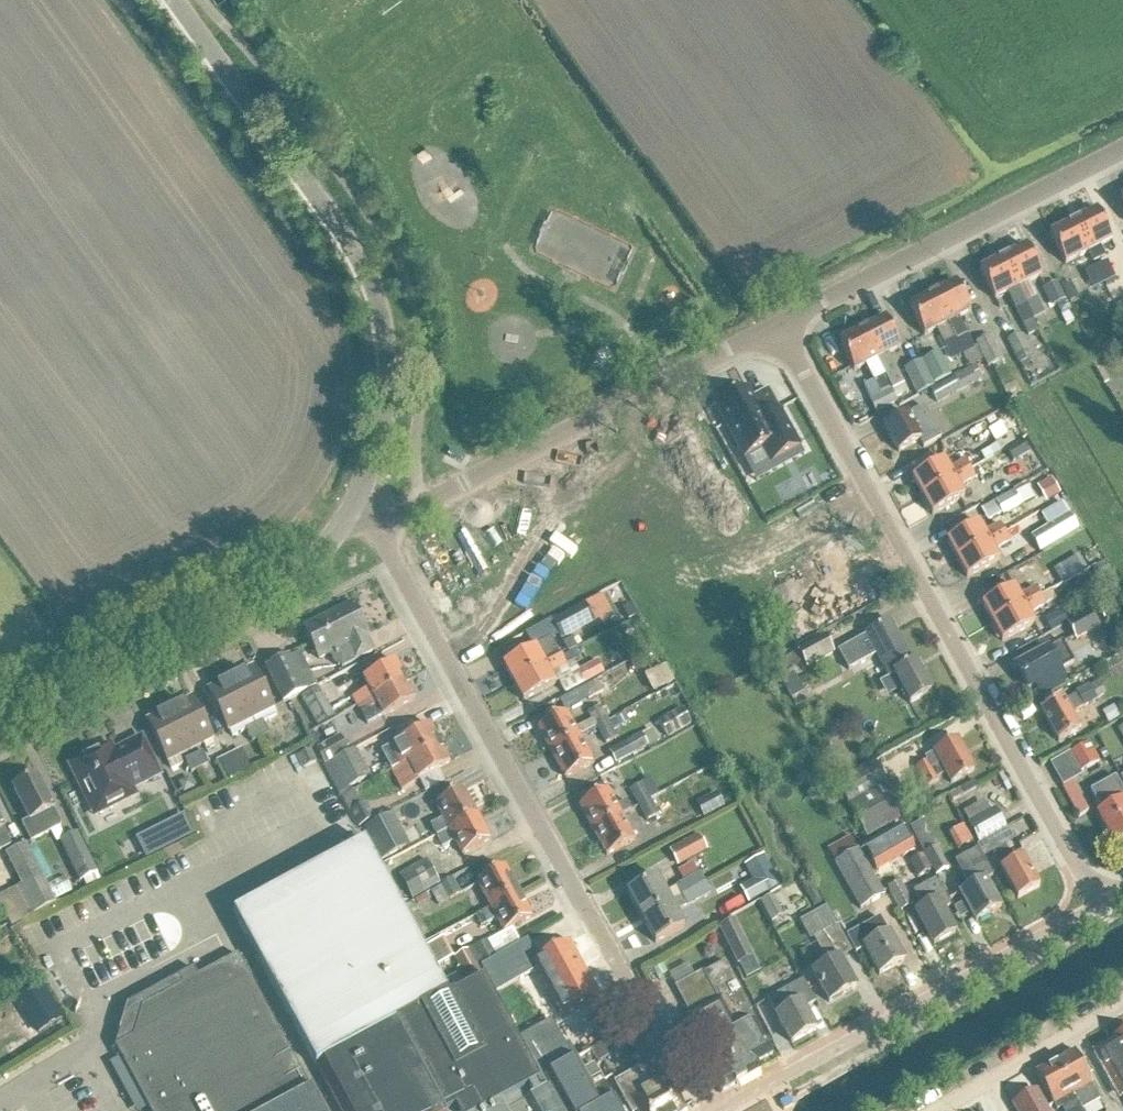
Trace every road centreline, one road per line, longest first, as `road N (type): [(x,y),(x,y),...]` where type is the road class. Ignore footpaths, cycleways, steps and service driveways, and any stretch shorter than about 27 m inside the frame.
road 1 (residential): [(1099,909),(773,325)]
road 2 (unclassified): [(700,1110),(375,534)]
road 3 (tertiary): [(349,517),(370,471),(390,379),(370,278),(176,0)]
road 4 (residential): [(773,325),(375,534)]
road 5 (residential): [(725,1110),(1099,909)]
road 6 (tertiary): [(0,725),(299,573),(349,517)]
road 7 (residential): [(773,325),(1122,150)]
road 8 (residential): [(1122,1005),(937,1110)]

